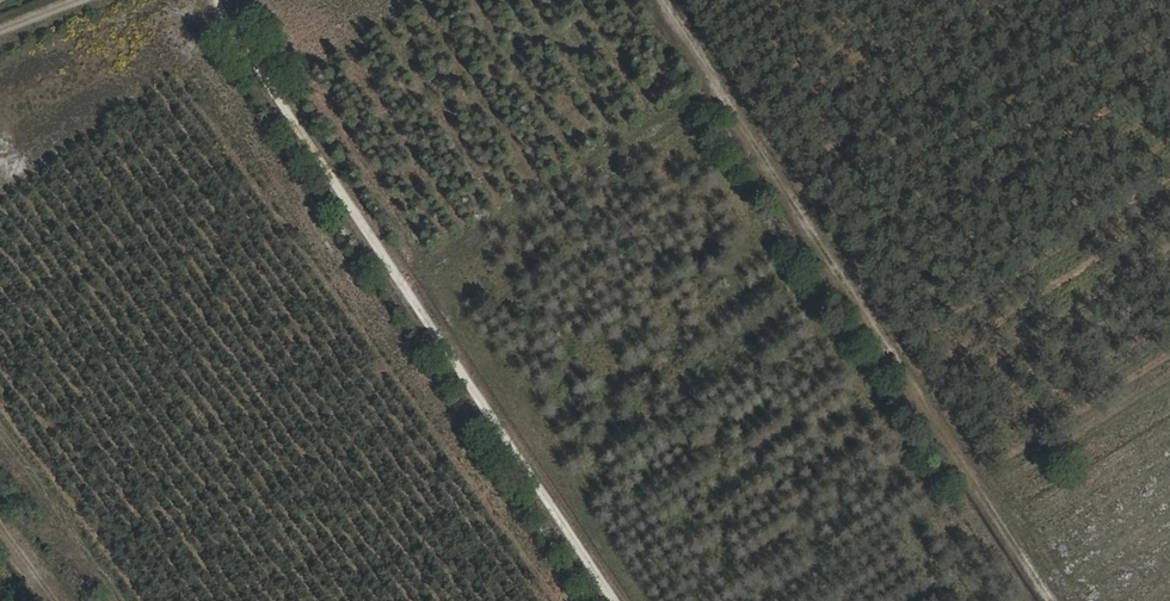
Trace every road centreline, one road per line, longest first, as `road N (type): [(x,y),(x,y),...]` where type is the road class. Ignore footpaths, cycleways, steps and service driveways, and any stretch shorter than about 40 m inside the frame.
road 1 (track): [(617,600),(217,0)]
road 2 (track): [(663,0),(1054,600)]

